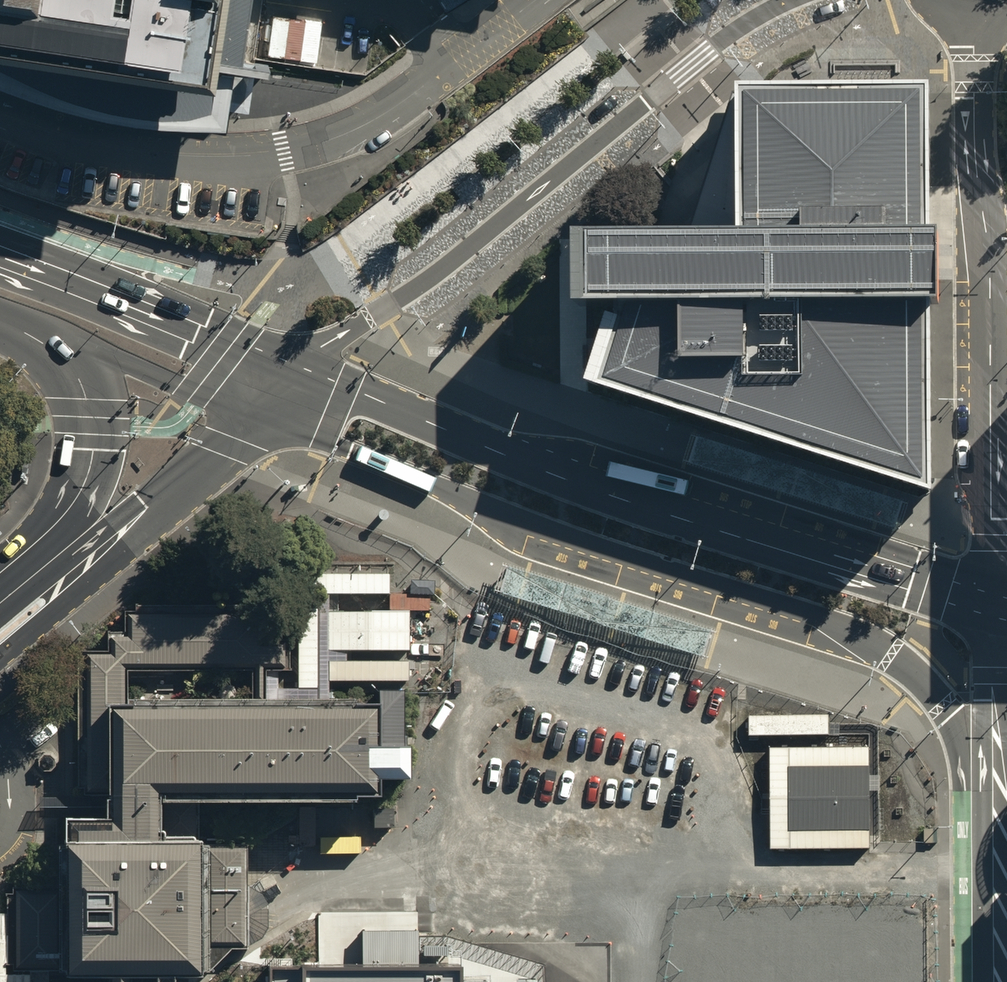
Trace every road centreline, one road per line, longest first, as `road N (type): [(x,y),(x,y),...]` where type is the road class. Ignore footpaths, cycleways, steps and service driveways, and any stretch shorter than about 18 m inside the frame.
road 1 (secondary): [(299,366),(606,494),(993,616)]
road 2 (residential): [(299,366),(437,272),(718,43),(788,0)]
road 3 (unclassified): [(975,16),(975,150),(990,282),(993,616)]
road 4 (secondary): [(0,612),(134,520),(299,366)]
road 5 (tertiary): [(994,981),(993,616)]
road 6 (secondary): [(0,248),(299,366)]
road 7 (secondary): [(0,585),(72,507),(94,450),(74,368),(24,332)]

